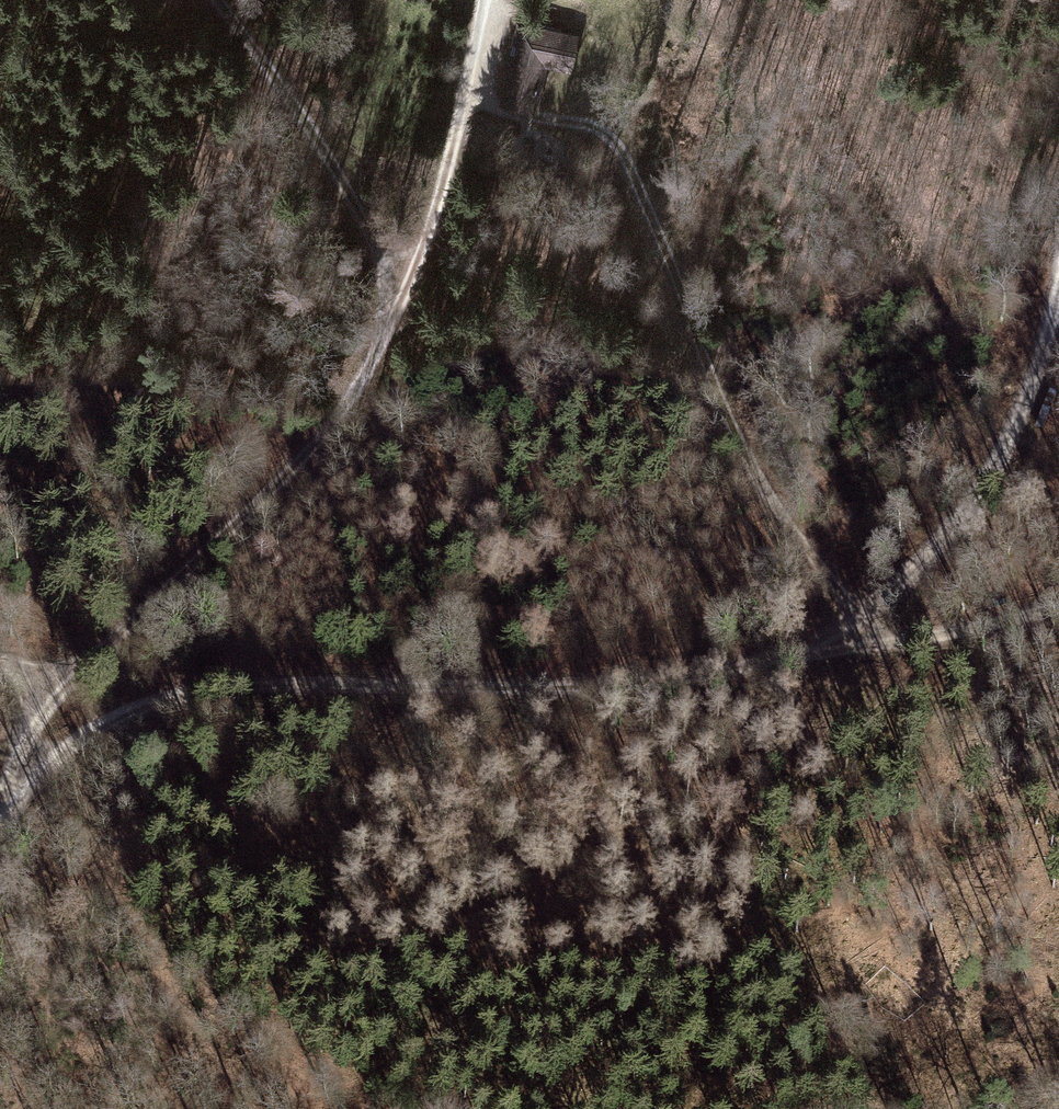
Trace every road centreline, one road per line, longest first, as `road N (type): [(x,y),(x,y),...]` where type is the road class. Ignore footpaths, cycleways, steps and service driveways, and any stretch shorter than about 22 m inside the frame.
road 1 (track): [(13,786),(118,715),(234,682),(464,682),(732,668),(828,644)]
road 2 (track): [(52,691),(340,415),(419,251),(485,0)]
road 3 (track): [(462,103),(588,121),(630,147),(828,644)]
road 4 (track): [(1058,274),(1026,399),(948,554),(828,644)]
road 5 (track): [(396,303),(360,200),(223,0)]
road 6 (track): [(1058,616),(978,638),(828,644)]

